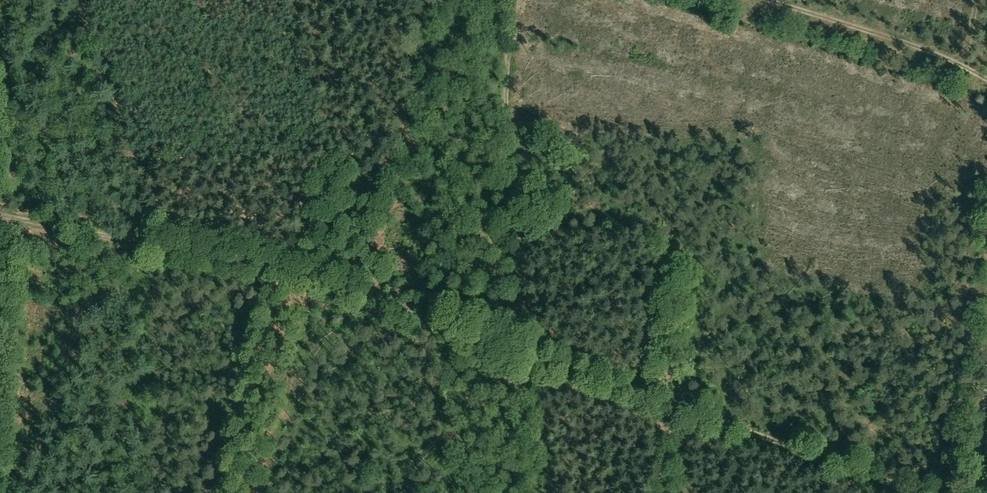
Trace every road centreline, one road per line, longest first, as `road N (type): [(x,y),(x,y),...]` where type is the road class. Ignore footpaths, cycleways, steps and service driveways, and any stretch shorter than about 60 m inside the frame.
road 1 (track): [(929,492),(298,267),(0,219)]
road 2 (track): [(986,78),(770,0)]

